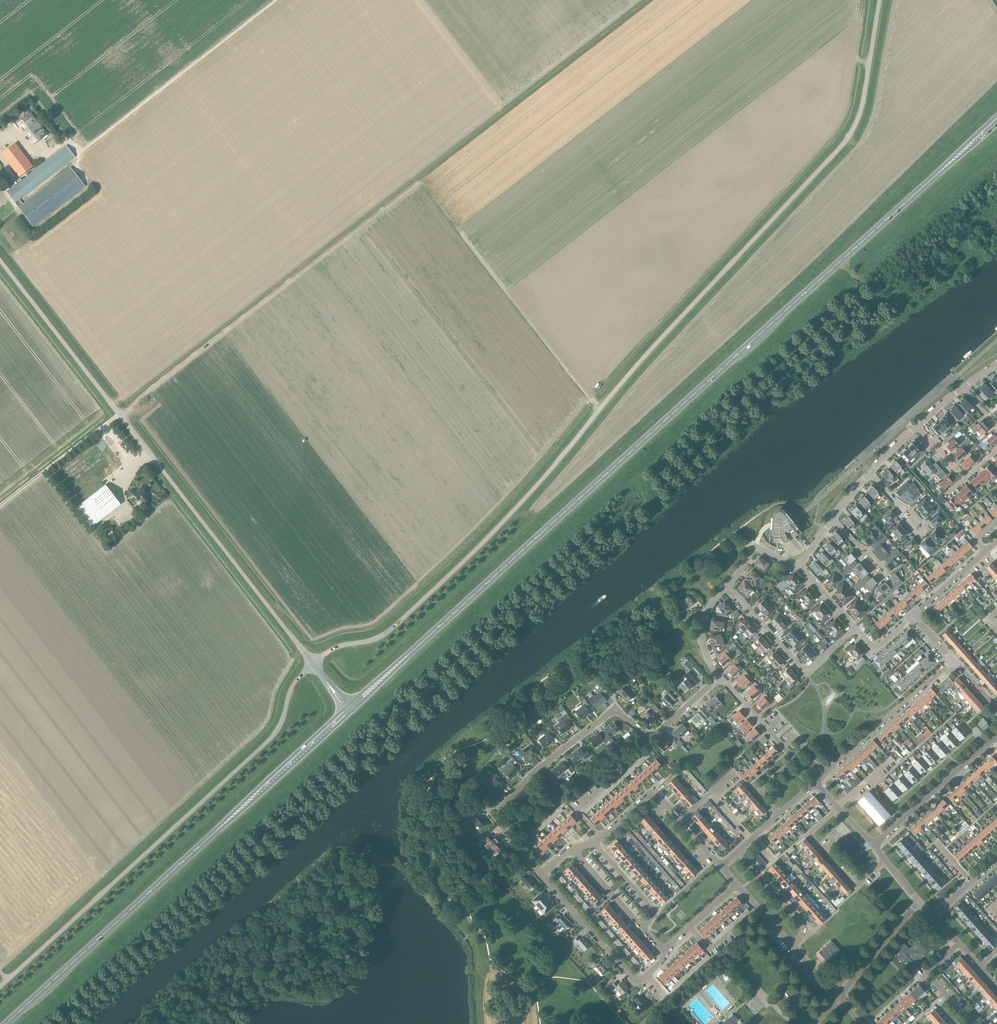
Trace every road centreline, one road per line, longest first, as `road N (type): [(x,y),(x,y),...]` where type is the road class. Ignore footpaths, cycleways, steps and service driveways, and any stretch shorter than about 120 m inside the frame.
road 1 (unclassified): [(313,664),(341,645),(381,636),(502,524),(844,142),(861,109),(880,0)]
road 2 (trunk): [(352,707),(996,121)]
road 3 (unclassified): [(313,664),(0,257)]
road 4 (trunk): [(6,1023),(347,711)]
road 5 (unclassified): [(0,989),(271,738),(291,688),(313,664)]
road 6 (residential): [(541,875),(499,821),(500,809),(605,717),(619,714),(655,733),(720,677)]
road 7 (residential): [(855,627),(802,668),(729,585)]
road 8 (residential): [(721,868),(656,795),(594,843)]
road 9 (residential): [(827,773),(953,660)]
road 10 (residential): [(874,846),(996,736)]
road 11 (residential): [(838,808),(809,835),(854,887),(885,859)]
road 12 (residential): [(637,979),(541,875)]
road 13 (residential): [(839,998),(919,900)]
road 14 (residential): [(794,948),(802,924),(738,852)]

